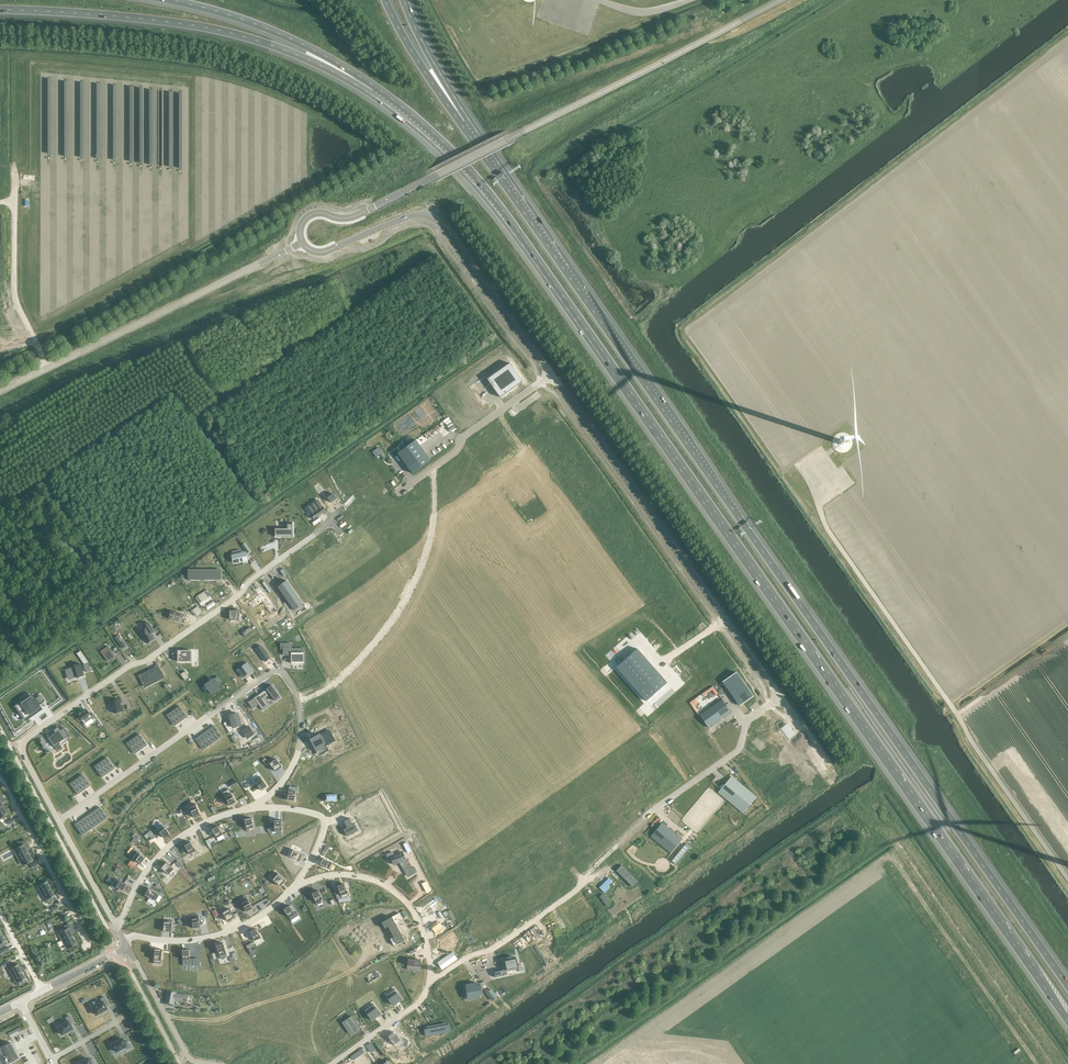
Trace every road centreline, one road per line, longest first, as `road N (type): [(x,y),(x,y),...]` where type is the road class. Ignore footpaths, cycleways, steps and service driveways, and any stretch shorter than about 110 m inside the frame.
road 1 (motorway): [(374,88),(443,145),(511,225),(1067,1016)]
road 2 (motorway): [(1067,984),(468,127)]
road 3 (residential): [(58,821),(22,752),(27,736),(147,660),(331,522)]
road 4 (unclassified): [(1059,1063),(895,830),(852,803),(780,698)]
road 5 (unclassified): [(370,209),(780,0)]
road 6 (residential): [(464,440),(516,509),(576,655),(686,788)]
road 7 (unclassified): [(551,375),(780,698)]
road 8 (motorway): [(0,11),(212,29),(374,88)]
road 9 (unclassified): [(302,243),(320,252),(407,217),(437,220),(551,375)]
road 10 (residential): [(296,694),(283,673),(273,671),(58,821)]
road 11 (track): [(434,469),(431,546),(401,610),(332,689),(298,703)]
road 12 (unclassified): [(48,368),(302,243)]
road 13 (motorway): [(169,0),(289,38),(374,88)]
road 14 (residential): [(253,807),(180,838),(156,860),(117,926)]
road 15 (residential): [(89,944),(0,779)]
road 16 (residential): [(584,885),(496,948),(430,981)]
road 17 (residential): [(124,939),(229,932),(293,890)]
road 18 (unclassified): [(15,199),(16,301),(48,368)]
road 19 (motorway): [(468,127),(385,0)]
road 20 (residential): [(293,890),(326,823),(309,812),(253,807)]
road 21 (residential): [(209,1063),(188,1056),(128,948)]
road 22 (motorway): [(468,127),(403,0)]
road 23 (residential): [(584,885),(686,788)]
road 24 (residential): [(296,694),(300,747),(278,788),(253,807)]
road 25 (residential): [(430,981),(418,1003),(332,1063)]
road 26 (residential): [(430,981),(414,912),(370,878)]
road 27 (residential): [(686,788),(738,752),(749,723),(771,704)]
road 28 (residential): [(117,926),(58,821)]

